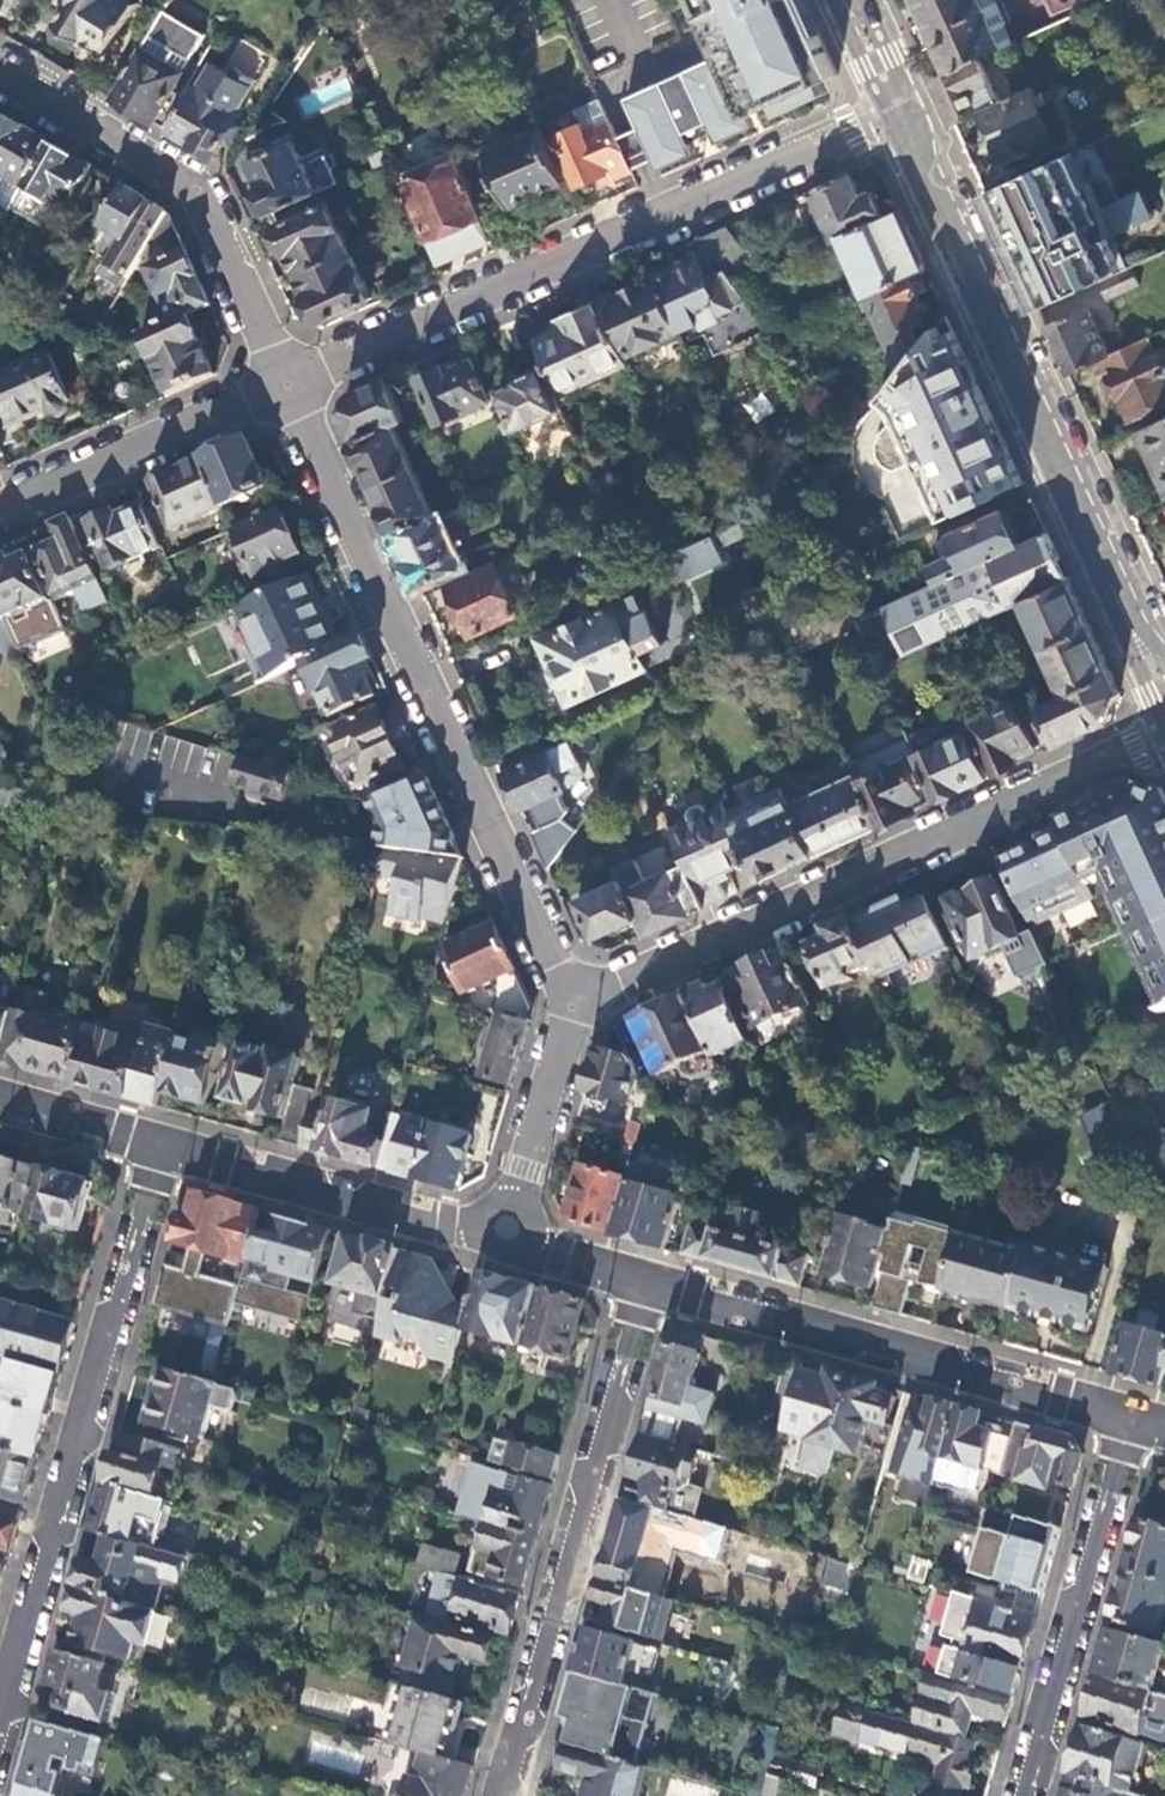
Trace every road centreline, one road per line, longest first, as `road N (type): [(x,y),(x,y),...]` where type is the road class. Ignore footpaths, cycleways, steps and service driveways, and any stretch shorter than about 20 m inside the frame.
road 1 (residential): [(287,385),(567,1017)]
road 2 (residential): [(903,115),(287,385)]
road 3 (residential): [(567,1017),(1164,741)]
road 4 (secondary): [(903,115),(1164,696)]
road 5 (residential): [(166,1146),(0,1743)]
road 6 (residential): [(510,1795),(649,1282)]
road 7 (tertiary): [(649,1282),(1133,1412)]
road 8 (residential): [(0,72),(196,184),(287,385)]
road 9 (residential): [(1133,1412),(1027,1795)]
road 10 (tertiary): [(166,1146),(446,1225),(509,1225)]
road 11 (residential): [(287,385),(0,511)]
road 12 (residential): [(567,1017),(509,1225)]
road 13 (tertiary): [(0,1098),(166,1146)]
road 14 (tertiary): [(509,1225),(560,1254),(649,1282)]
road 15 (secondary): [(851,0),(903,115)]

